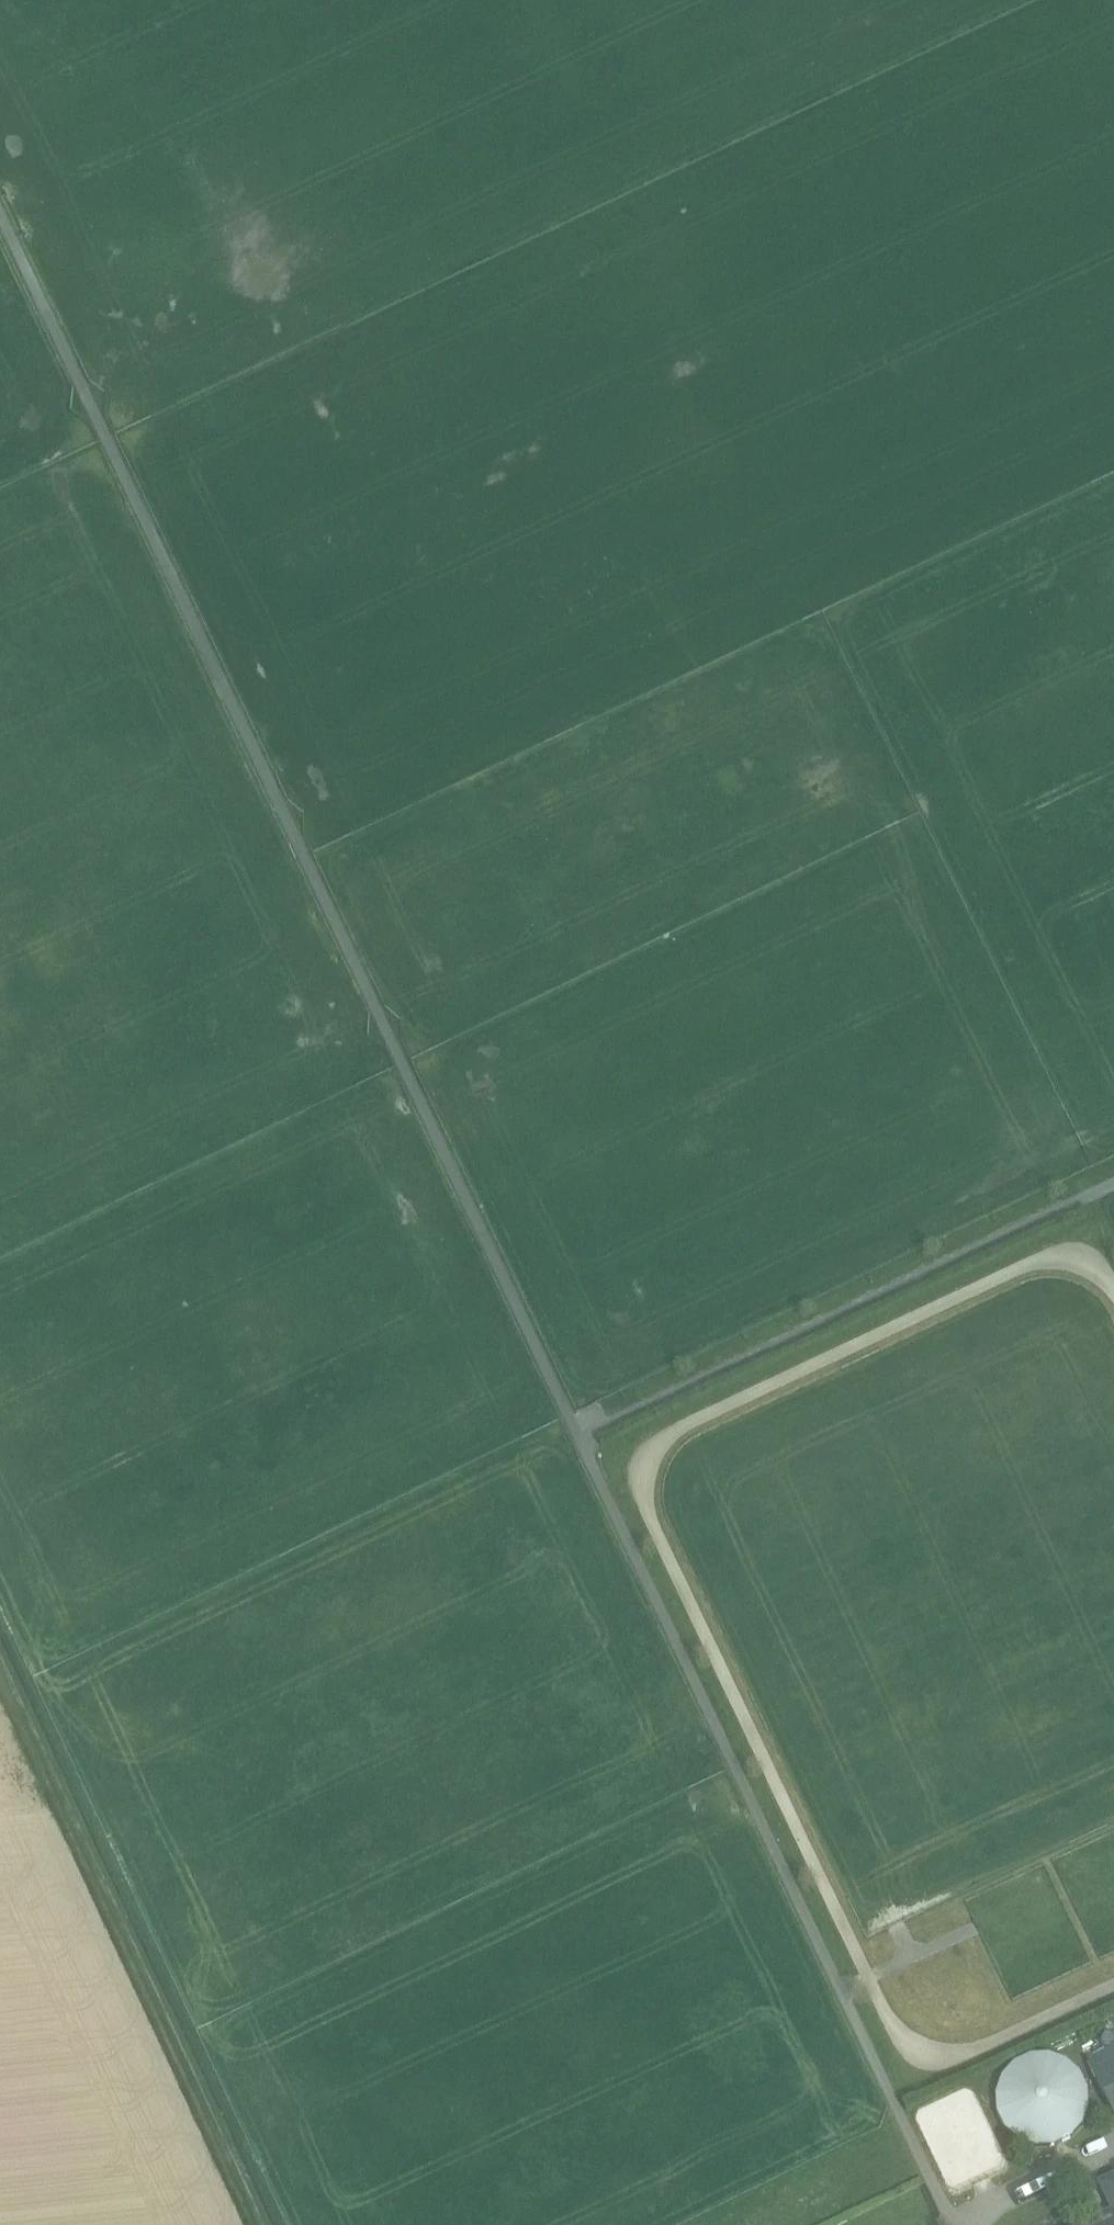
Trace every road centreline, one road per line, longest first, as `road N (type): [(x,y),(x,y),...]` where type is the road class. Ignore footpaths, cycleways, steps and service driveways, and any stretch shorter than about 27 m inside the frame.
road 1 (track): [(0,1667),(258,2224)]

